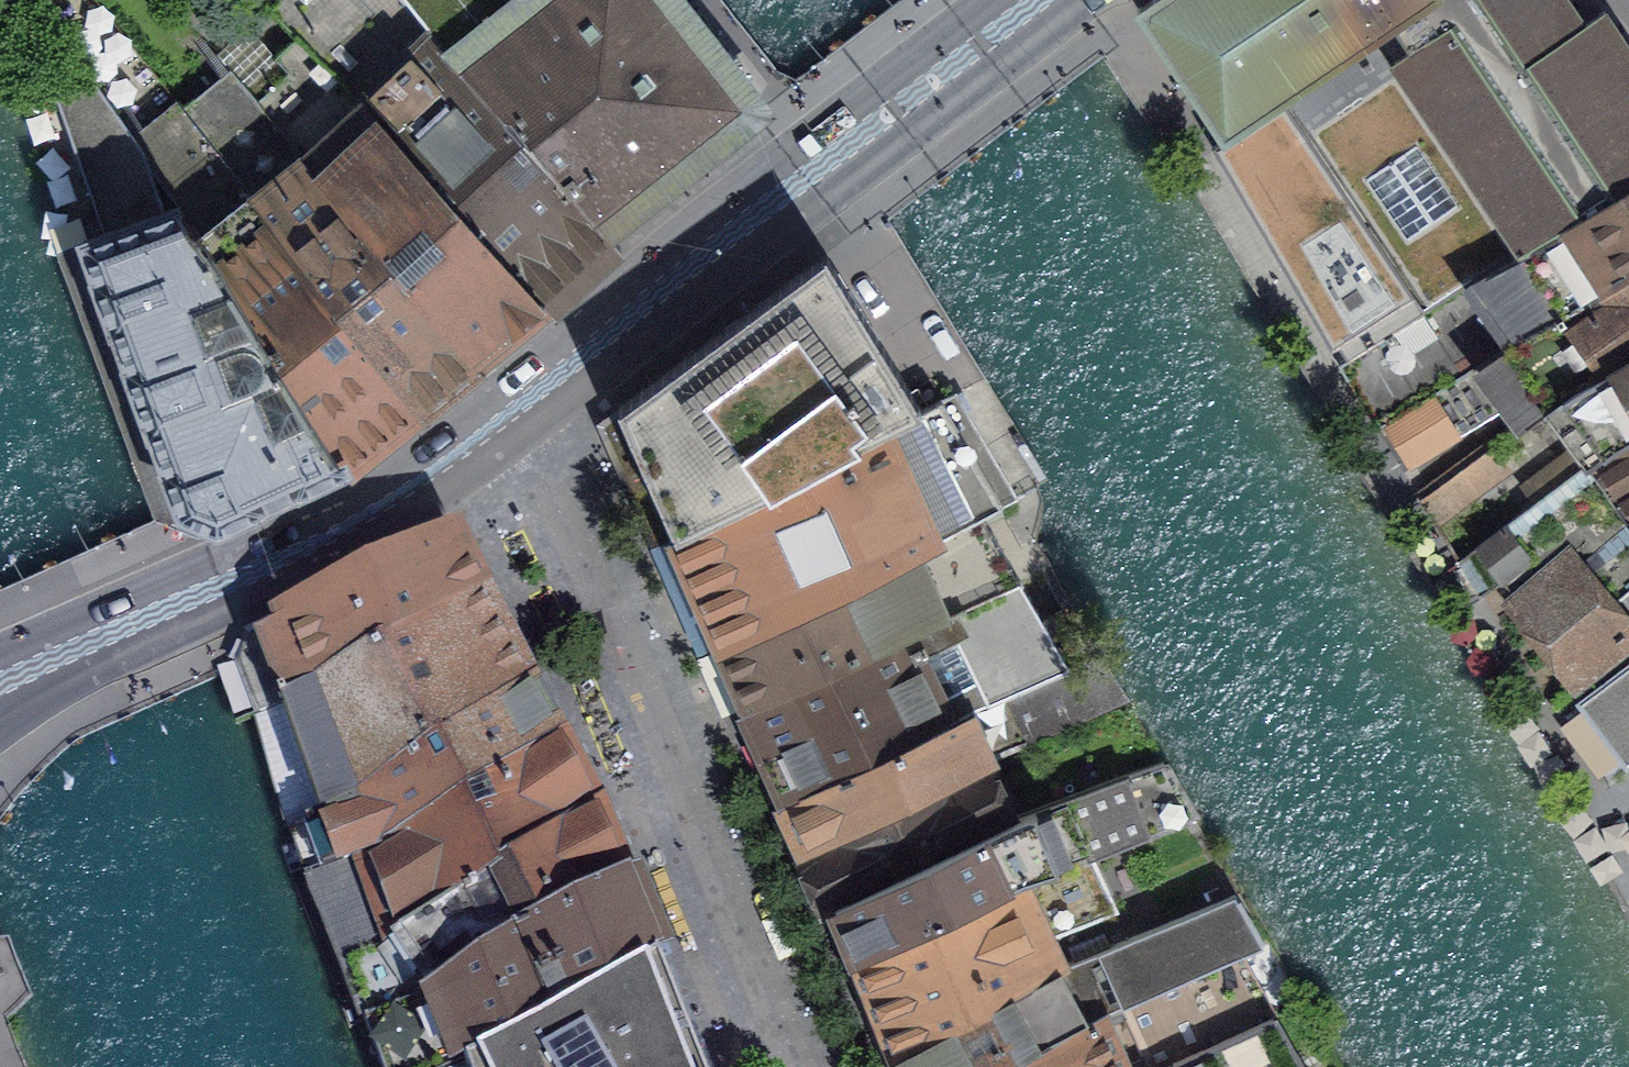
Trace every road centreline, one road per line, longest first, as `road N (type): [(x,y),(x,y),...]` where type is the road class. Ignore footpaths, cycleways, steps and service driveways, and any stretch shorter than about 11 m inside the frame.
road 1 (primary): [(1039,0),(415,485),(317,543),(101,639)]
road 2 (primary): [(0,720),(101,639)]

